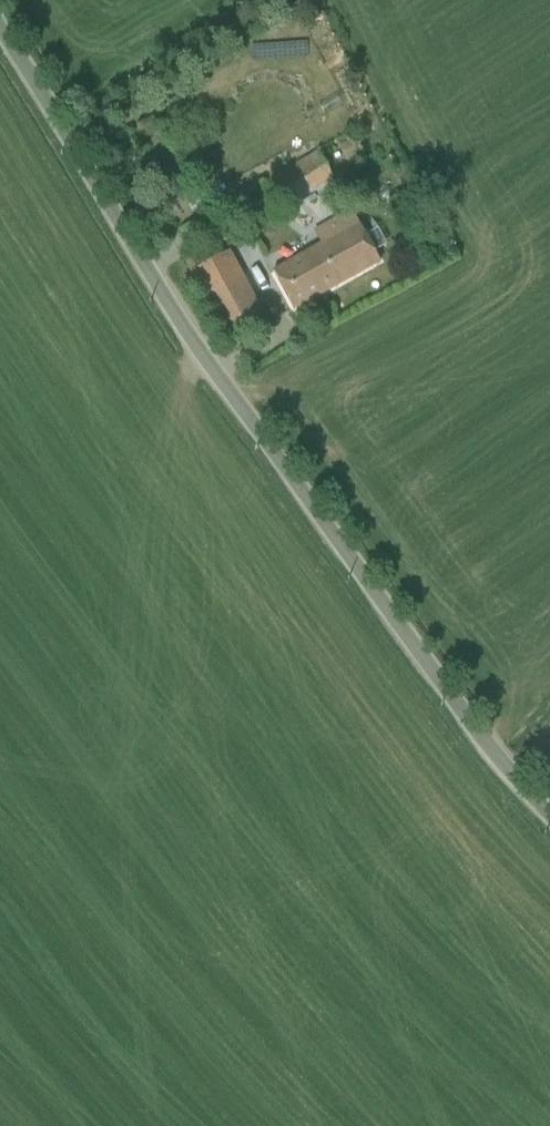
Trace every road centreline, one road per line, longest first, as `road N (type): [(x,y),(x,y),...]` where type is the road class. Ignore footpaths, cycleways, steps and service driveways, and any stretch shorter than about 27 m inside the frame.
road 1 (unclassified): [(0,30),(176,318),(508,772),(549,815)]

